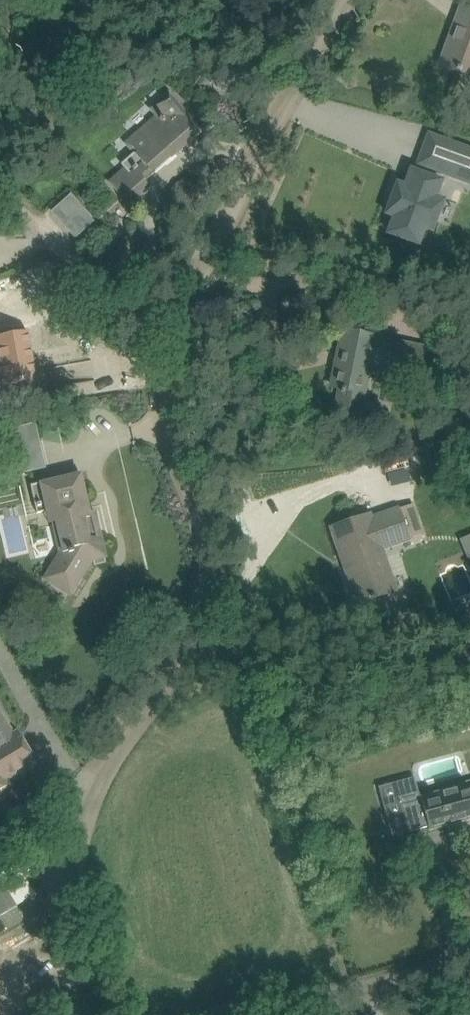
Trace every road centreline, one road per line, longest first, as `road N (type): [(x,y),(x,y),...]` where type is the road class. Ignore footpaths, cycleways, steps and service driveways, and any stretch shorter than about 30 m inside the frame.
road 1 (residential): [(71,1014),(70,910),(83,823),(107,766),(180,649),(199,591),(185,556),(170,462),(173,342),(189,275),(335,0)]
road 2 (track): [(172,377),(0,190)]
road 3 (residential): [(256,1014),(469,954)]

